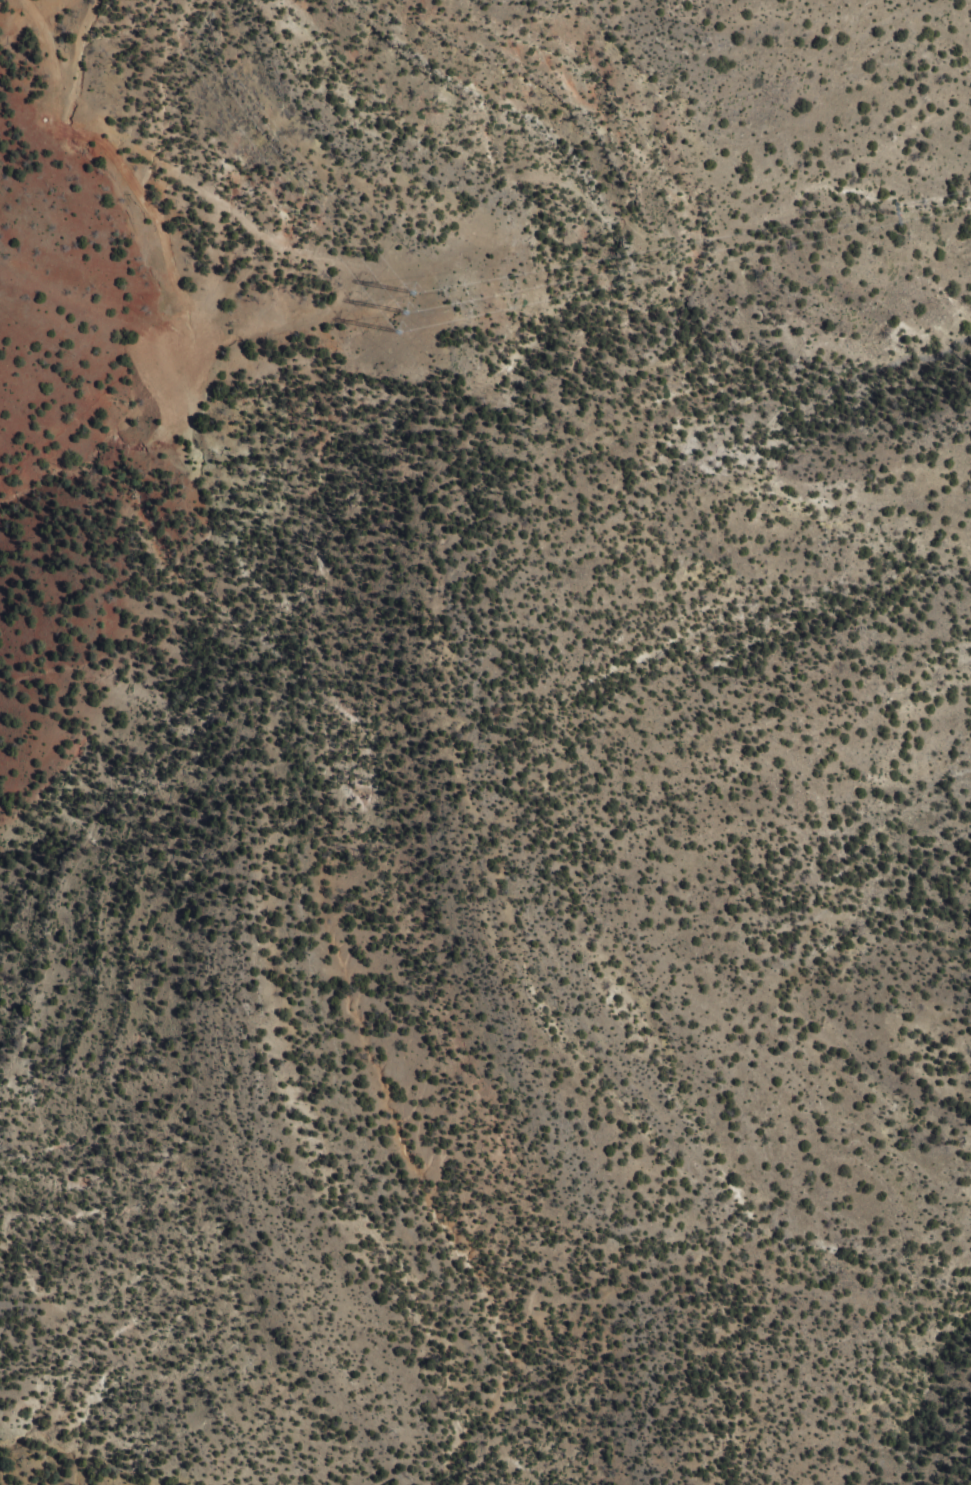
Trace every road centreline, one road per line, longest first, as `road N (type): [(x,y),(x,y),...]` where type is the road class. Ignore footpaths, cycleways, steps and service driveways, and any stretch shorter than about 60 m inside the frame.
road 1 (track): [(91,0),(71,97),(97,124),(268,243),(340,264)]

